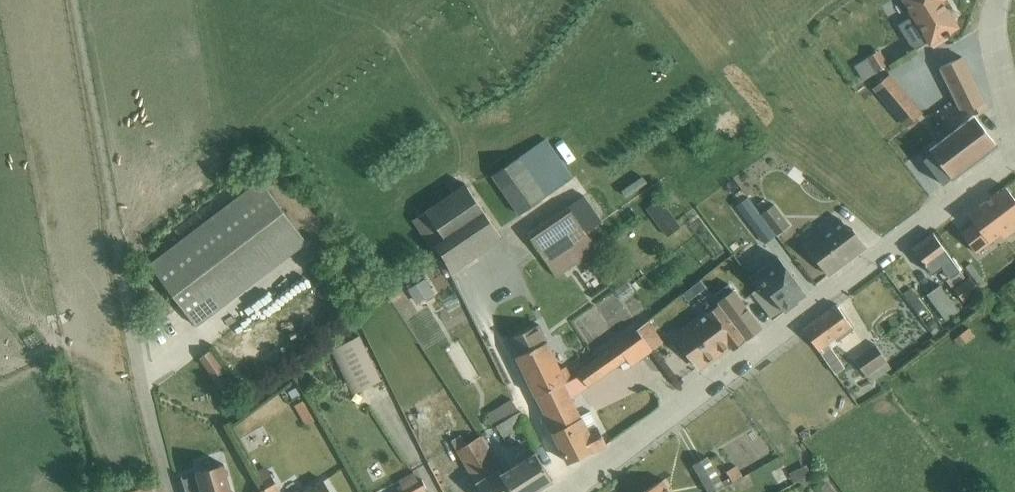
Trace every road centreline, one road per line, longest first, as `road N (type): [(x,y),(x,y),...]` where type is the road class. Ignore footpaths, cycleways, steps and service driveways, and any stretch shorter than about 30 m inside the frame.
road 1 (residential): [(1014,153),(572,491)]
road 2 (residential): [(999,0),(996,43),(1014,122)]

